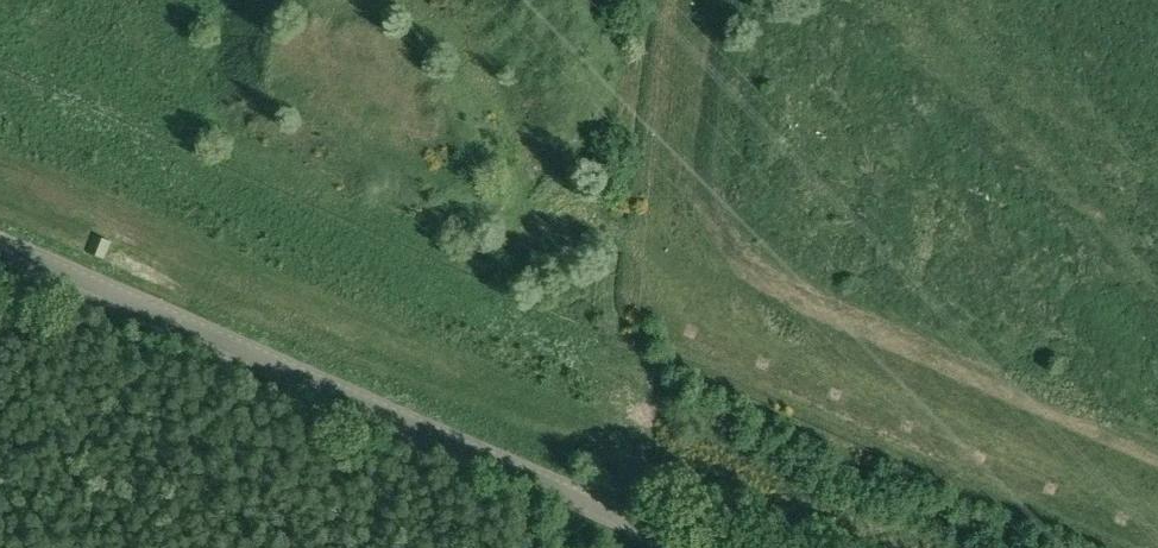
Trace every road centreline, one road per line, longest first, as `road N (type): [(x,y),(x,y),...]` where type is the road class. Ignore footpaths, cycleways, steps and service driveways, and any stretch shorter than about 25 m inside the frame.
road 1 (unclassified): [(694,547),(0,248)]

